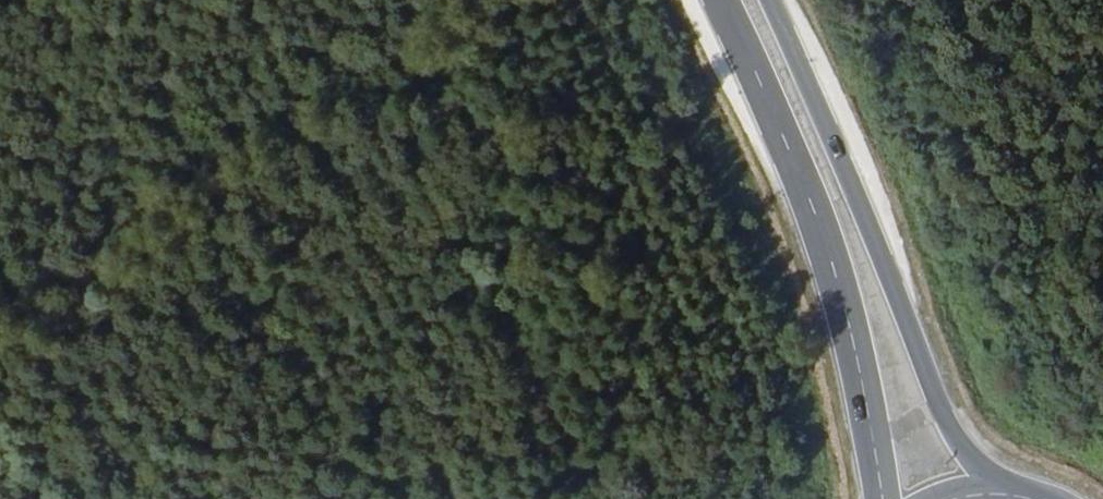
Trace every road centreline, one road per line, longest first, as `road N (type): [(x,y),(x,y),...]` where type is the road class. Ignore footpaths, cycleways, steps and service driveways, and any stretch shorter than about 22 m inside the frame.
road 1 (primary): [(1000,495),(941,415),(890,271),(771,0)]
road 2 (primary): [(718,0),(818,218),(853,339),(880,498)]

